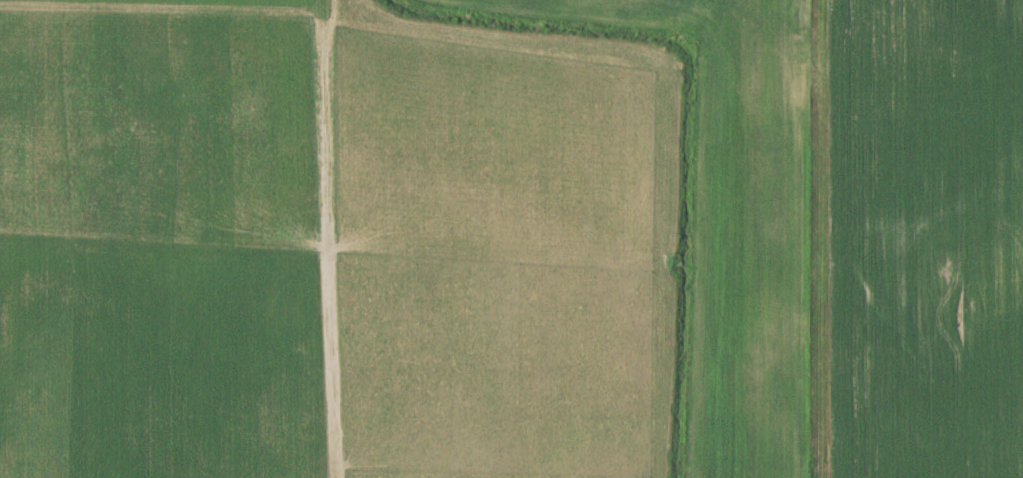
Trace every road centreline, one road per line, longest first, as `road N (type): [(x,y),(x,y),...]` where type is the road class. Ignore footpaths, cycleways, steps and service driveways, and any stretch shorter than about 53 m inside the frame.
road 1 (residential): [(805,477),(815,0)]

